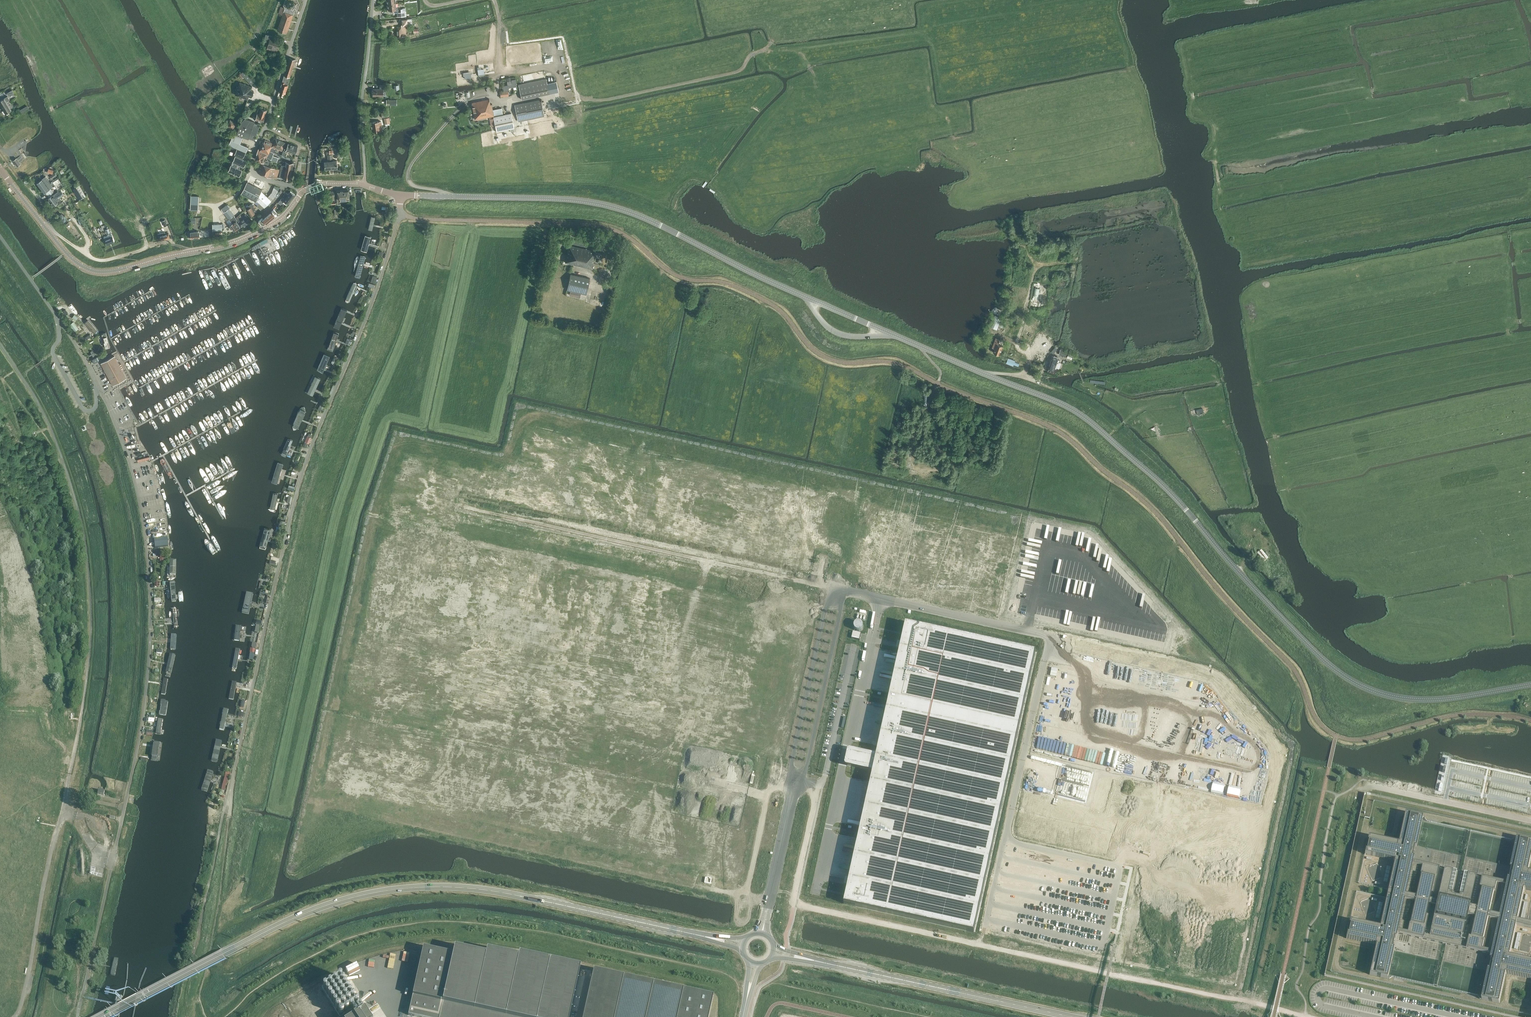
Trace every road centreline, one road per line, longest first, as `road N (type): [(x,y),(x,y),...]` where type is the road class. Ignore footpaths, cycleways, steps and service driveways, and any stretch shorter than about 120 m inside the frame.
road 1 (tertiary): [(1530,684),(1426,700),(1353,681),(1300,637),(1162,484),(1076,411),(782,287),(643,217),(569,200),(402,194)]
road 2 (residential): [(83,996),(142,726),(148,561),(136,488),(105,400),(0,236)]
road 3 (unclassified): [(1237,1000),(1289,745),(1242,698),(1214,704),(1089,675),(1043,636),(845,591)]
road 4 (track): [(1116,0),(1128,67),(1147,110),(1147,163),(1129,174),(974,203),(957,198),(973,181),(973,166),(933,105),(921,58),(819,74),(798,52),(767,48)]
road 5 (primary): [(102,1016),(301,915),(394,889),(499,892),(704,936)]
road 6 (residential): [(232,790),(301,477),(400,214)]
road 7 (unclassified): [(795,782),(818,786),(795,896),(802,906),(1237,1000)]
road 8 (track): [(906,0),(901,21),(779,37),(738,71),(594,100),(564,96),(548,69),(502,69),(494,0)]
road 9 (unclassified): [(830,588),(454,505)]
road 10 (tertiary): [(303,191),(280,219),(242,239),(114,271),(83,266),(49,231)]
road 11 (primary): [(1071,1016),(815,961)]
road 12 (track): [(313,443),(327,477),(279,679)]
road 13 (residential): [(622,233),(400,214)]
road 14 (unclassified): [(199,992),(232,790)]
road 15 (unclassified): [(795,782),(806,767),(845,591)]
road 16 (unclassified): [(830,588),(791,764),(795,782)]
road 17 (residential): [(363,184),(373,0)]
road 18 (unclassified): [(1530,820),(1365,783)]
road 19 (residential): [(195,945),(232,790)]
road 20 (unclassified): [(762,933),(795,782)]
road 21 (track): [(1059,249),(1055,263),(1032,280),(1017,345),(1030,357),(1023,377)]
road 22 (unclassified): [(795,782),(773,777),(748,885)]
road 23 (residential): [(266,127),(306,0)]

